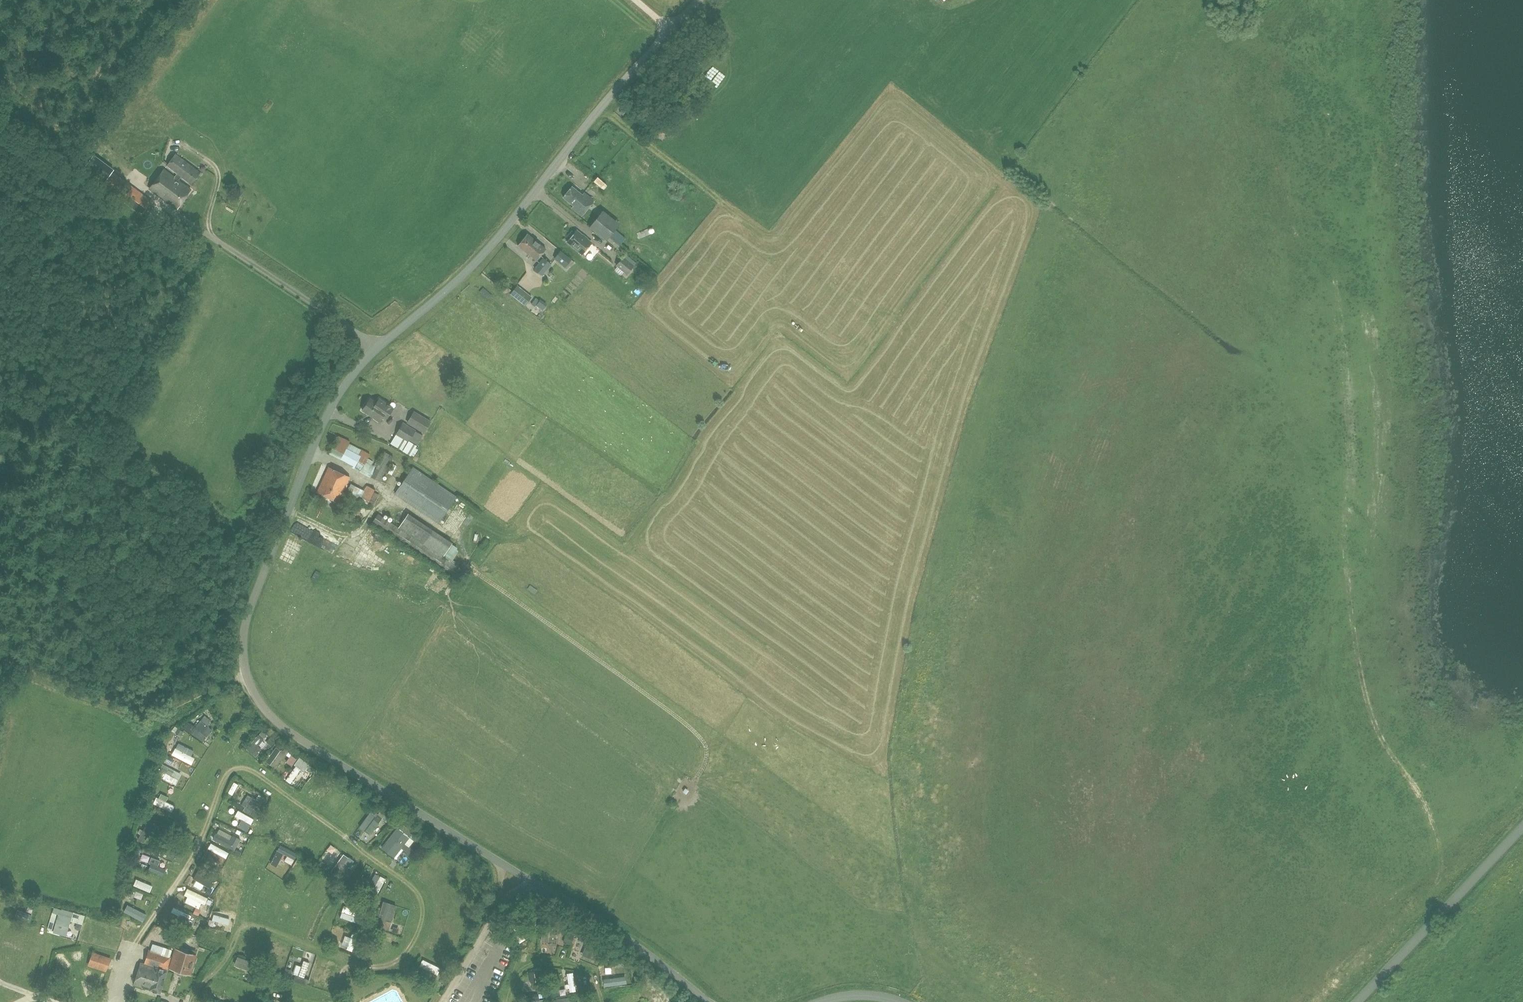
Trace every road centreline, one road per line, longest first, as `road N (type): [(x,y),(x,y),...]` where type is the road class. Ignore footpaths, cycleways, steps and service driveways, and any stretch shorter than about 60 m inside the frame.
road 1 (unclassified): [(709,1001),(614,932),(280,724),(261,706),(244,657),(246,622),(345,384),(498,242),(697,0)]
road 2 (track): [(142,190),(376,349)]
road 3 (track): [(247,678),(153,723),(0,667)]
road 4 (unclassified): [(1522,827),(1357,1001)]
road 5 (track): [(142,190),(87,143),(77,157),(0,102)]

